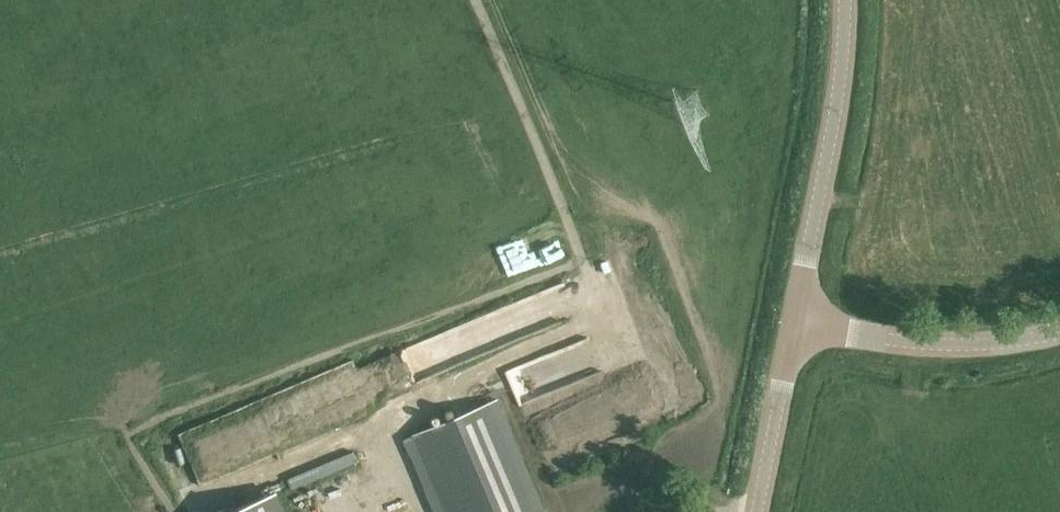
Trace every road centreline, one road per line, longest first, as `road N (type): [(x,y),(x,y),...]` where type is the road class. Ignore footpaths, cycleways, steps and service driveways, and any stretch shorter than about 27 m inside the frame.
road 1 (track): [(398,442),(404,406),(609,313),(473,0)]
road 2 (tertiary): [(796,320),(842,66),(844,0)]
road 3 (unclassified): [(796,320),(912,343),(983,346),(1059,332)]
road 4 (tertiary): [(757,511),(796,320)]

